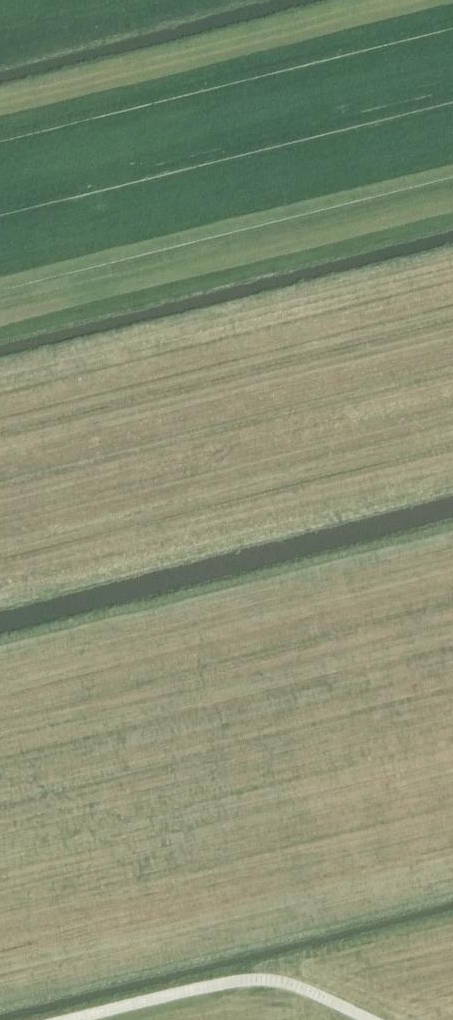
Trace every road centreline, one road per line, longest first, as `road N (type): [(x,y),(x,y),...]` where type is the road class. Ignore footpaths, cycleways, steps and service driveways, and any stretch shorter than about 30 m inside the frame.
road 1 (track): [(76,1019),(268,980),(366,1019)]

